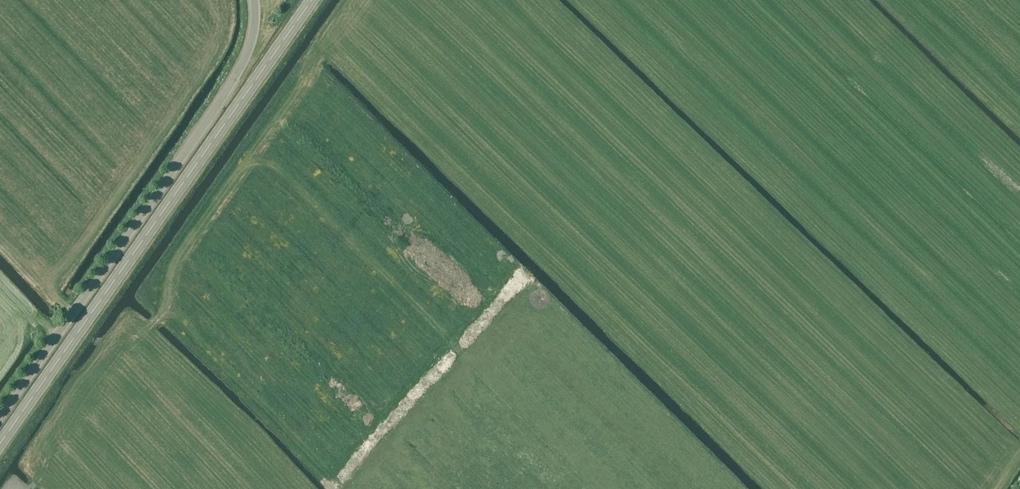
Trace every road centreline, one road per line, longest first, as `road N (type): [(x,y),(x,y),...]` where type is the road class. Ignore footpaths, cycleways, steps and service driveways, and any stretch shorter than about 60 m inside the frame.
road 1 (primary): [(0,443),(313,0)]
road 2 (unclassified): [(0,419),(230,91),(245,65),(257,0)]

